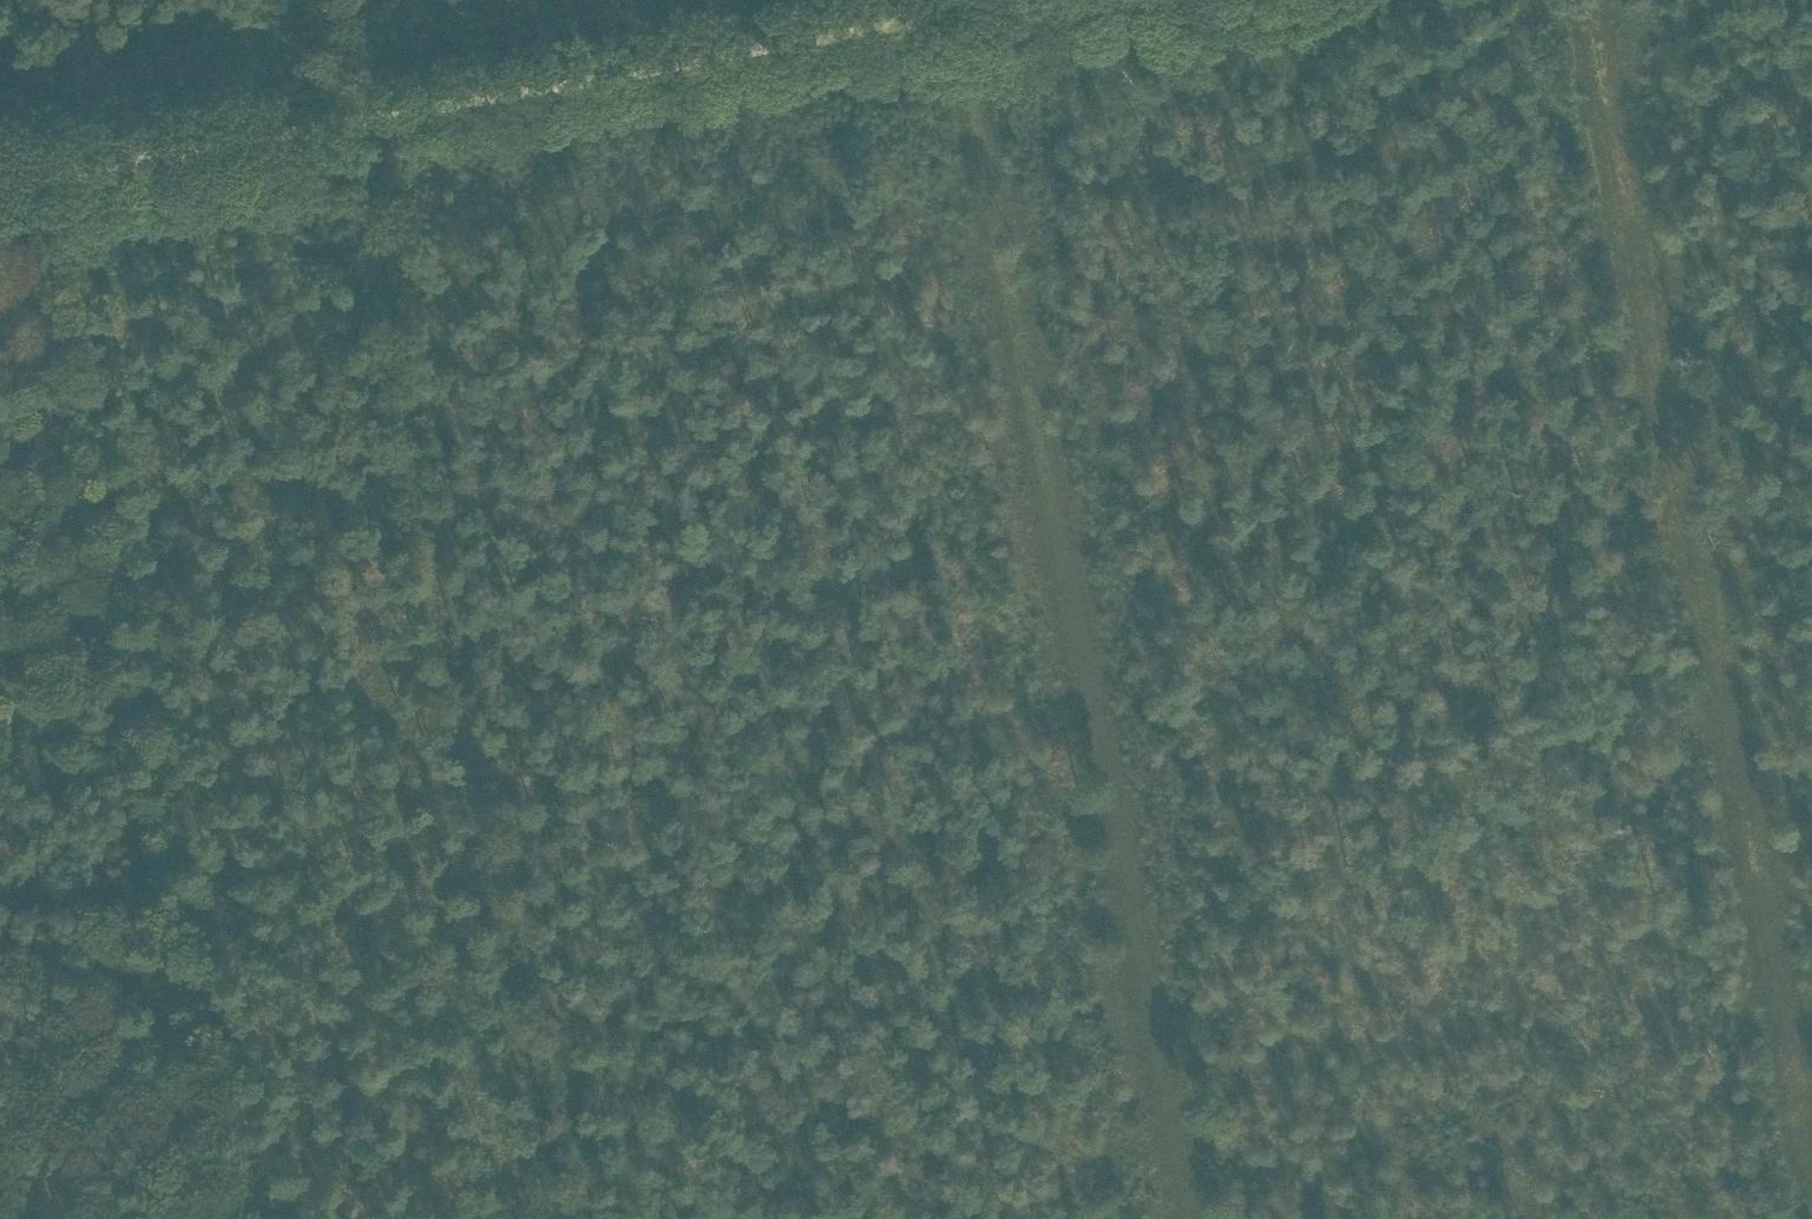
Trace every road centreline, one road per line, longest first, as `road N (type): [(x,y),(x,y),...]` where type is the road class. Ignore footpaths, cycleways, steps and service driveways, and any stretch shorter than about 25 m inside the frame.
road 1 (track): [(953,0),(1188,1218)]
road 2 (track): [(1586,0),(1811,1149)]
road 3 (track): [(1031,0),(0,183)]
road 4 (track): [(323,0),(346,122)]

